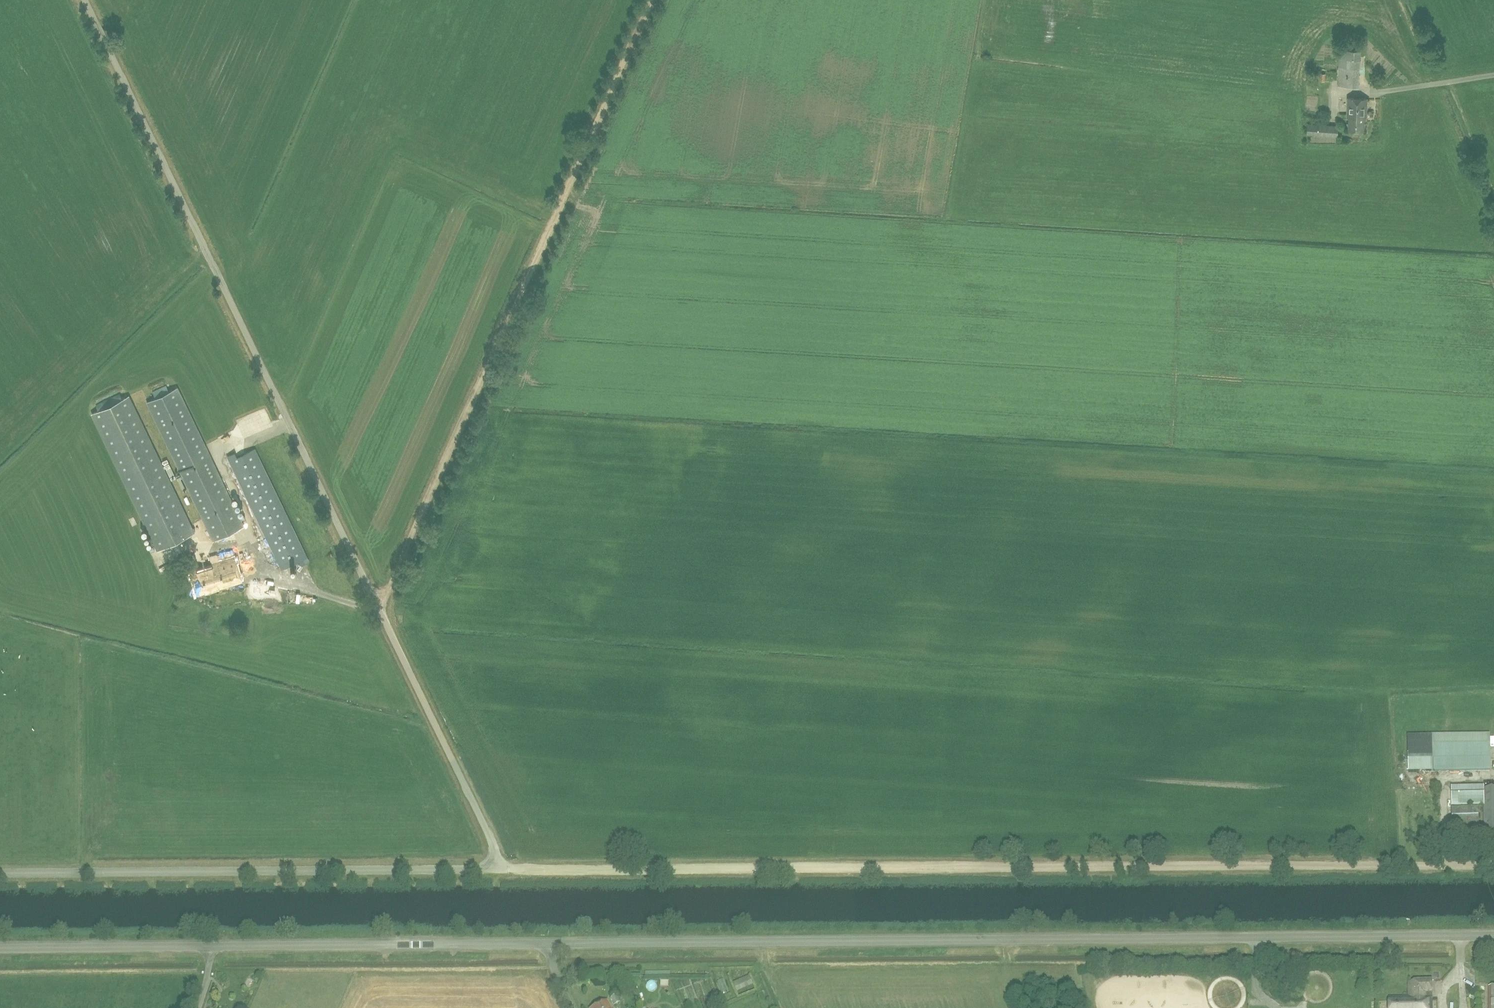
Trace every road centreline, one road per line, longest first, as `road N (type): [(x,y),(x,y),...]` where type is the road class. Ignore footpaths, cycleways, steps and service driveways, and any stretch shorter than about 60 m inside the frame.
road 1 (track): [(485,868),(1484,865)]
road 2 (unclassified): [(485,868),(495,855),(490,837),(85,0)]
road 3 (unclassified): [(550,944),(1493,936)]
road 4 (track): [(652,0),(377,605)]
road 5 (unclassified): [(485,868),(0,873)]
road 6 (unclassified): [(211,946),(550,944)]
road 7 (unclassified): [(211,946),(0,948)]

